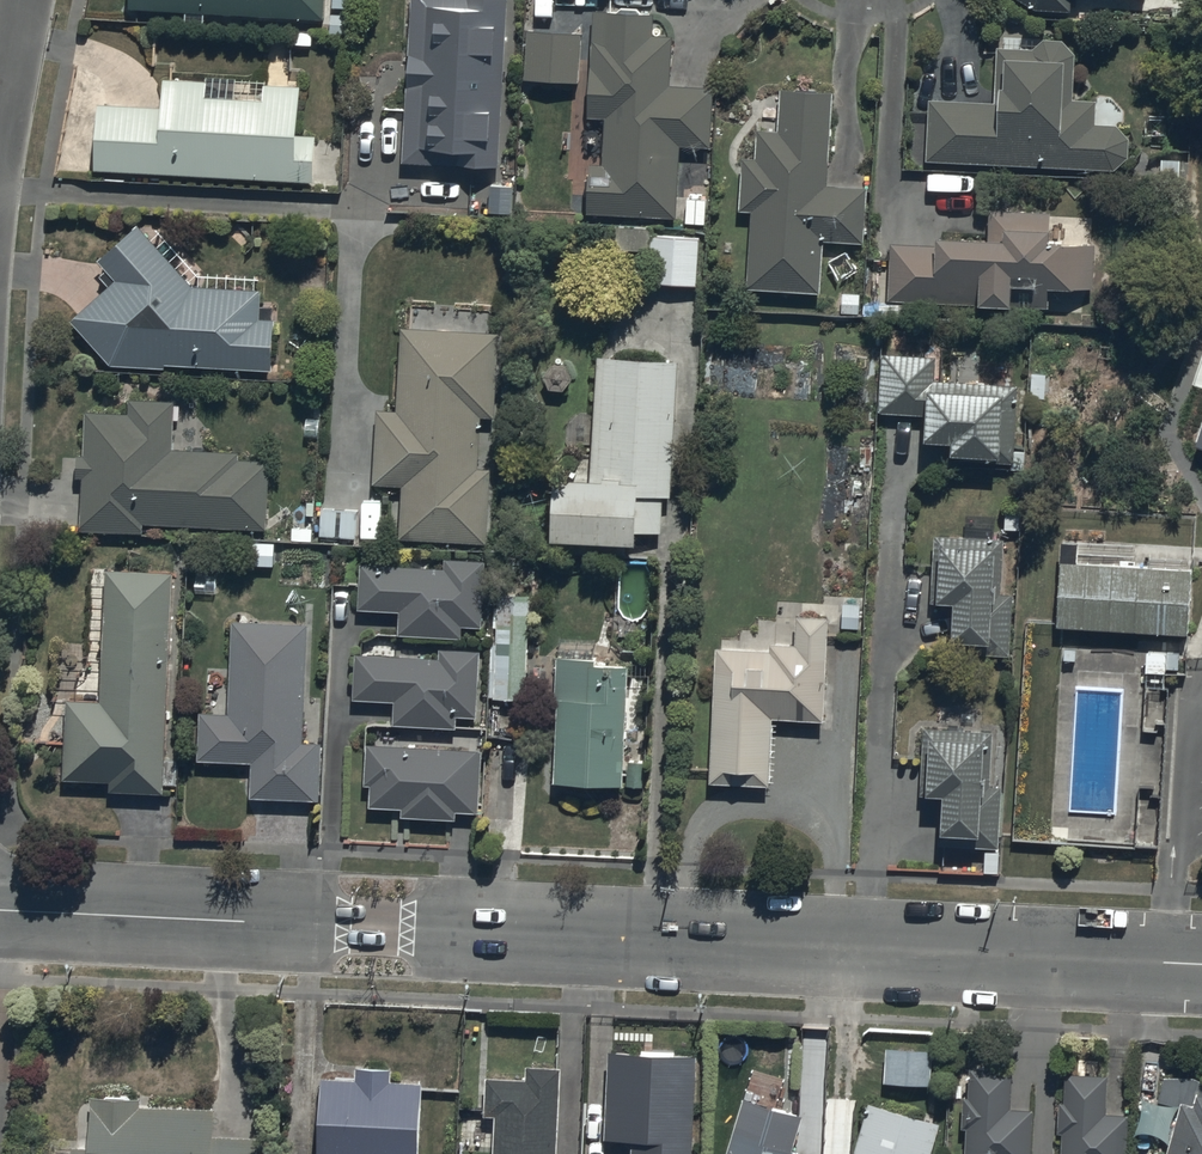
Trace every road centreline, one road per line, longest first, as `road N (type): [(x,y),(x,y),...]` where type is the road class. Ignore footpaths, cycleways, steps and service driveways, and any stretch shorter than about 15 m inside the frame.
road 1 (unclassified): [(1201,965),(0,908)]

